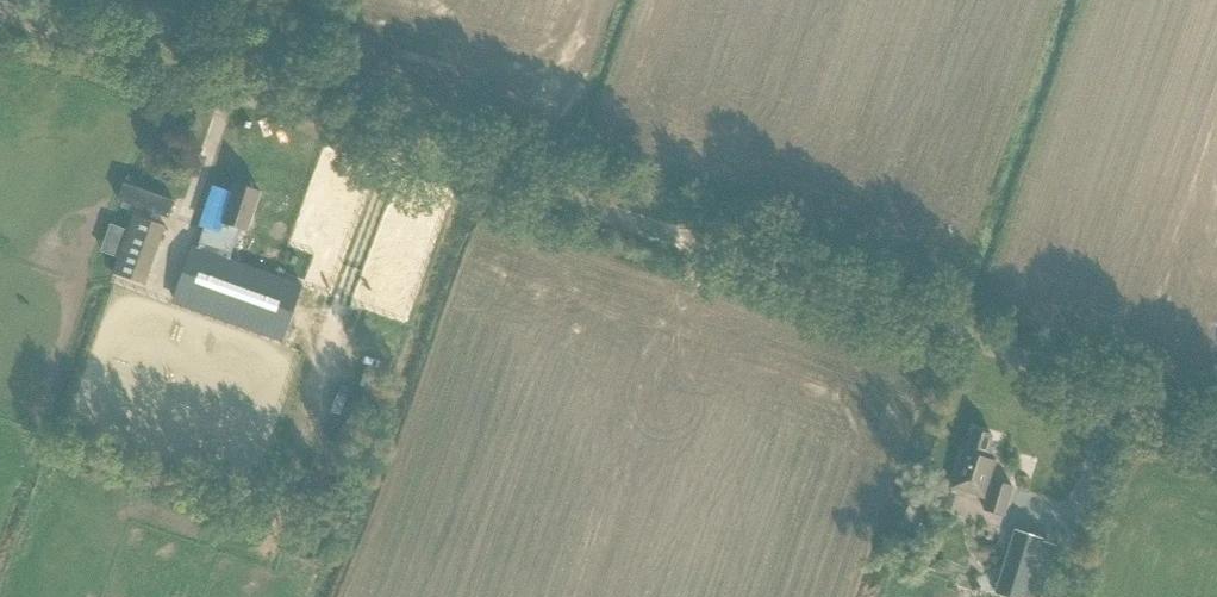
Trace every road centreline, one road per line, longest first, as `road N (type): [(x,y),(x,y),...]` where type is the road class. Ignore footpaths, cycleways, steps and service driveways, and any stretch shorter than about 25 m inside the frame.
road 1 (unclassified): [(1216,442),(398,133),(0,2)]

